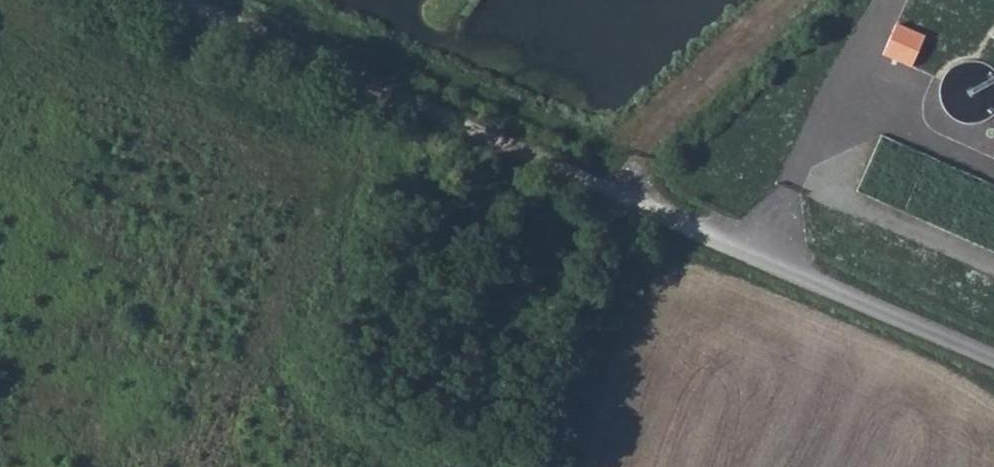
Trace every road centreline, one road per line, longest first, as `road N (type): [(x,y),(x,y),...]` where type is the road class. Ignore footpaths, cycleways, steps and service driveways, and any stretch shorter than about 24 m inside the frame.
road 1 (track): [(175,0),(993,362)]

